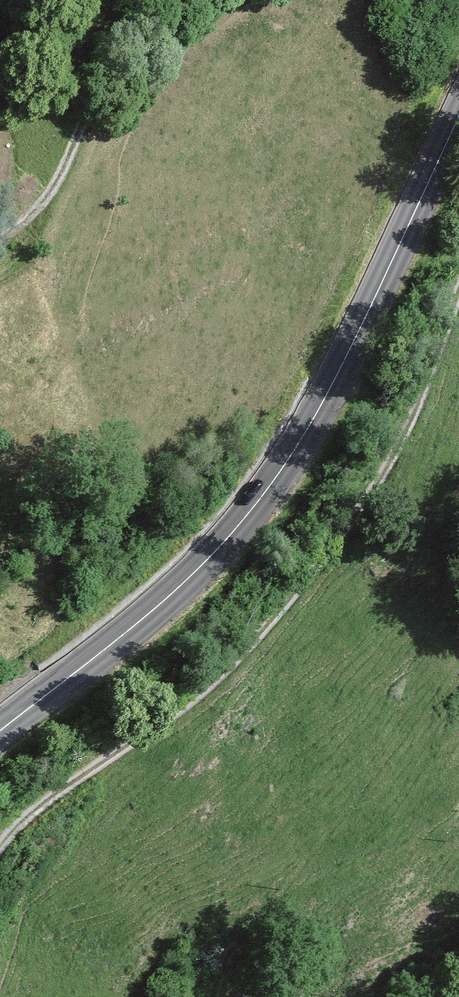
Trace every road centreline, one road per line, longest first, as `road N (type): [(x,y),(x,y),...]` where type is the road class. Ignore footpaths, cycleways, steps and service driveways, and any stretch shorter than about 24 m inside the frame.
road 1 (primary): [(458,114),(334,381),(240,526),(145,618),(0,731)]
road 2 (track): [(458,278),(411,422),(366,509),(190,700),(70,785),(0,848)]

